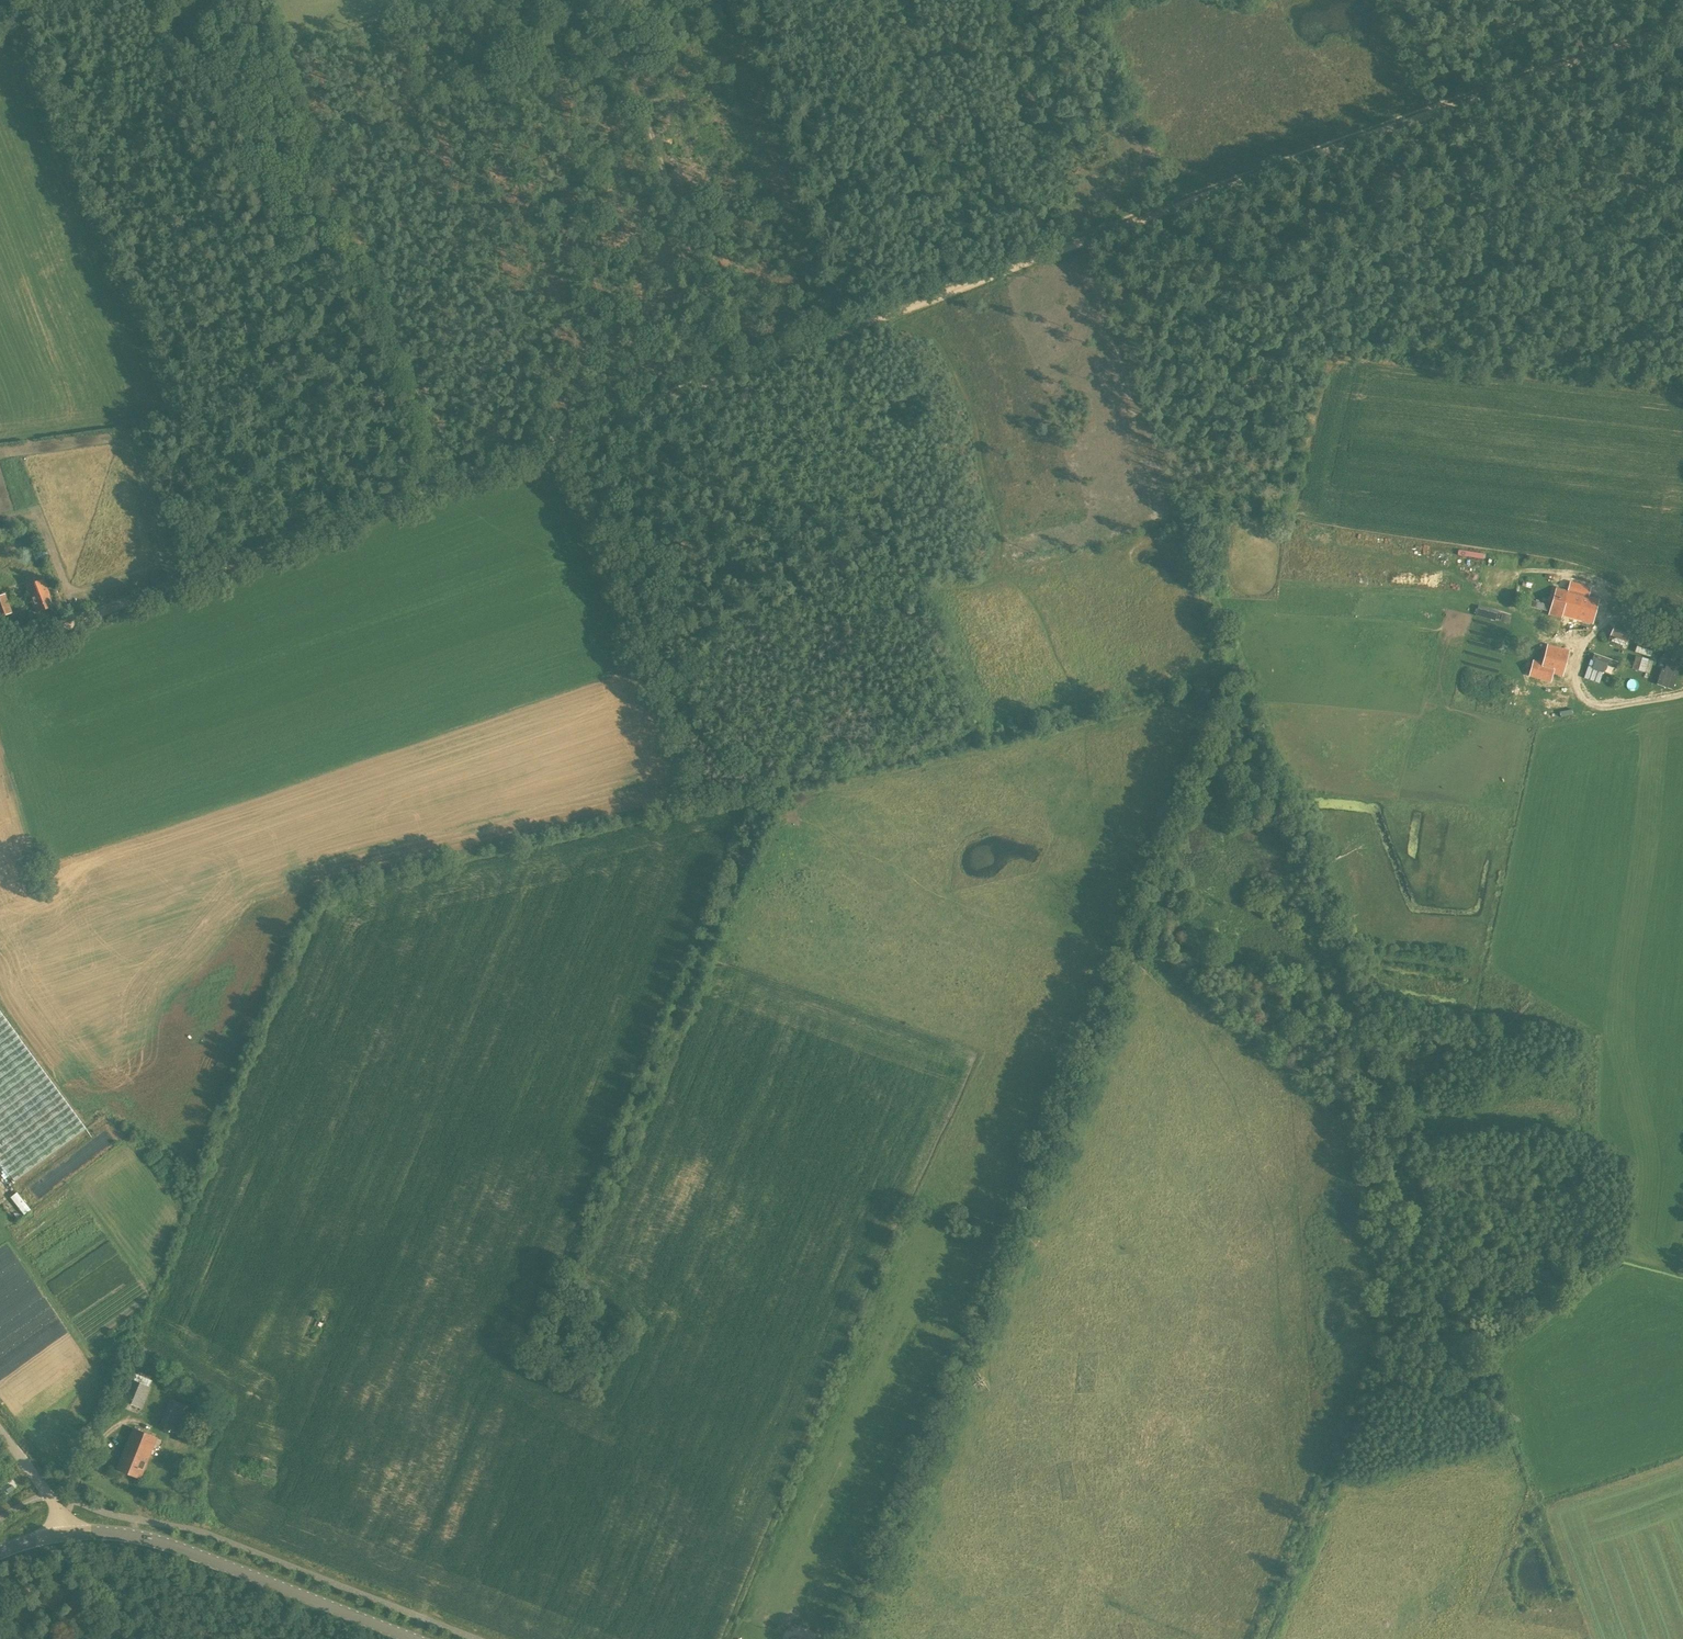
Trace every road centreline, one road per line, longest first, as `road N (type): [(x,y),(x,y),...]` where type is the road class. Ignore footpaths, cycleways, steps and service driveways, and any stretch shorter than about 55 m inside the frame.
road 1 (track): [(1447,109),(188,583)]
road 2 (secondary): [(68,1534),(128,1532),(197,1552),(418,1638)]
road 3 (track): [(1682,21),(1447,109)]
road 4 (track): [(0,653),(188,583)]
road 5 (track): [(1682,648),(1640,623),(1612,619),(1579,643),(1538,634)]
road 6 (unclassified): [(68,1534),(0,1429)]

